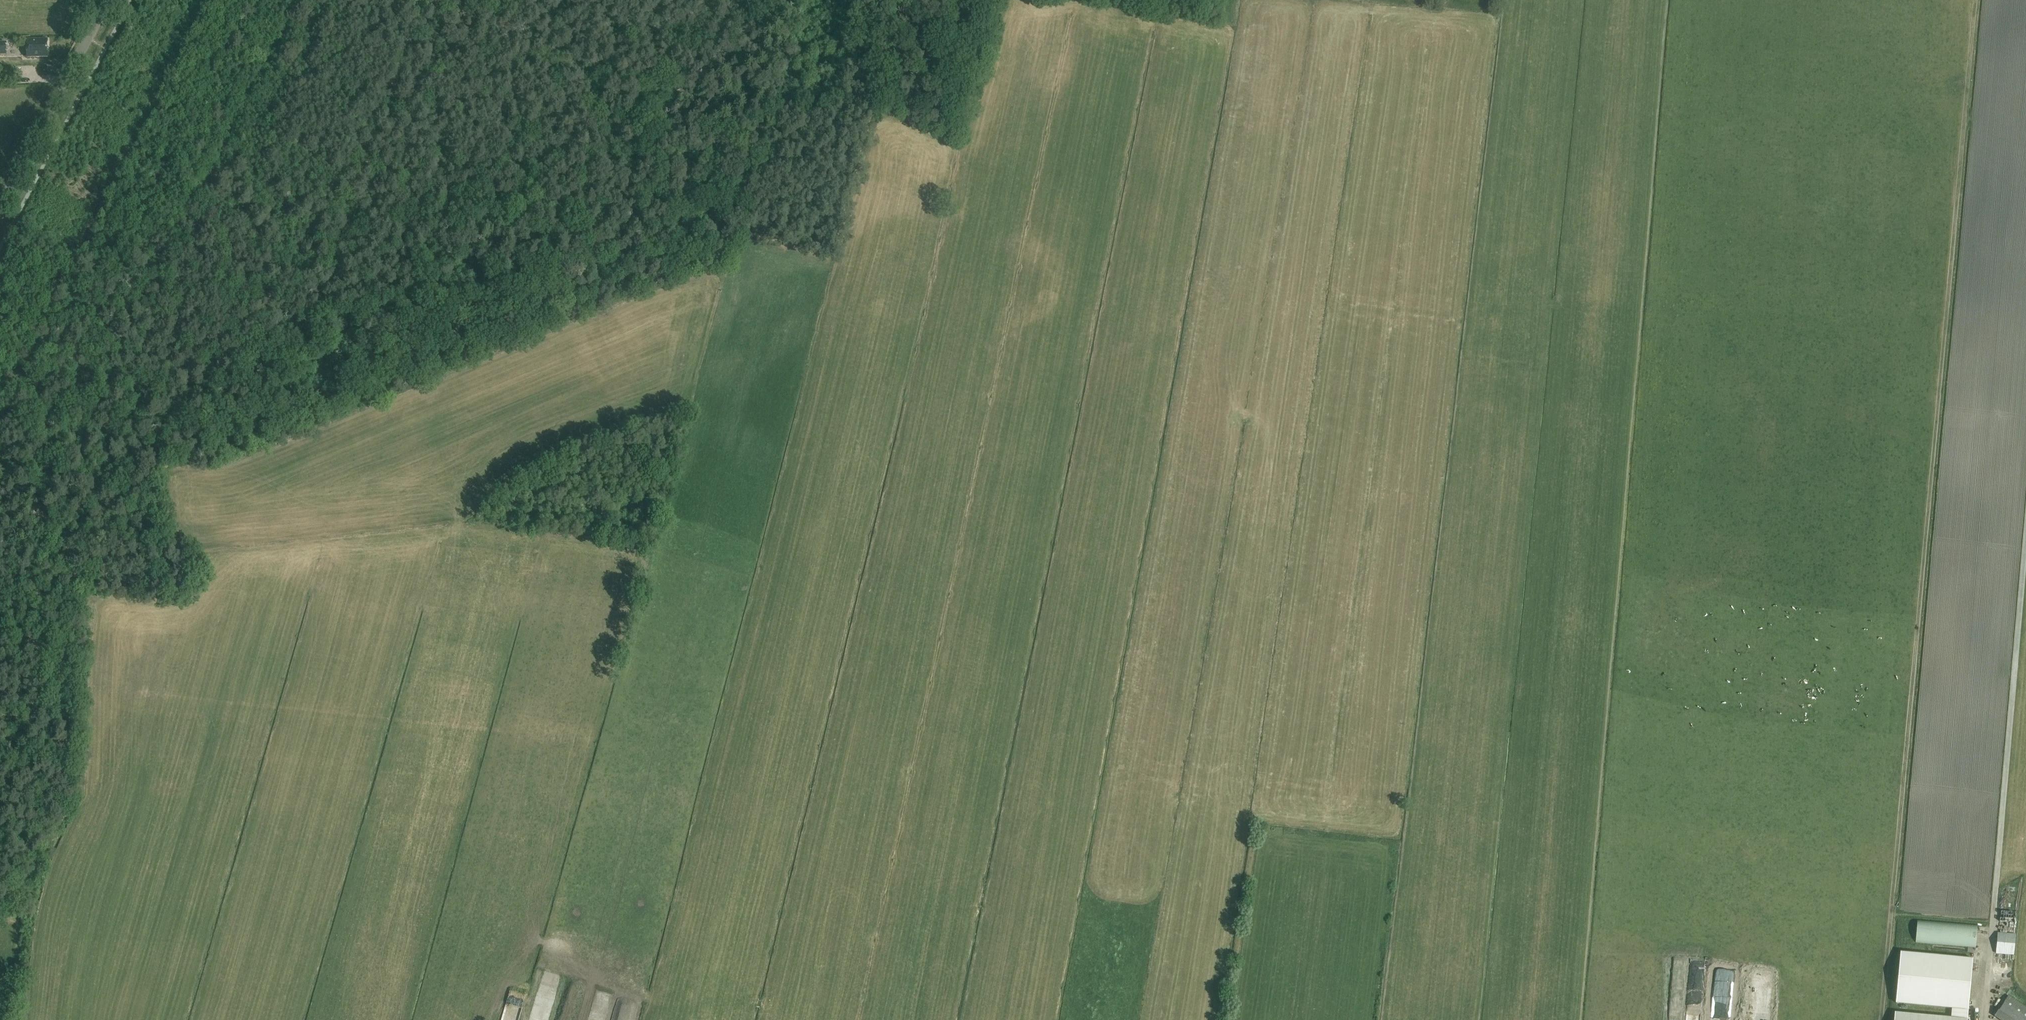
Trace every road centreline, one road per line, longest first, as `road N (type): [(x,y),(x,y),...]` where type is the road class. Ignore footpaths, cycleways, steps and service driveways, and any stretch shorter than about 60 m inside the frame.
road 1 (unclassified): [(0,205),(108,0)]

